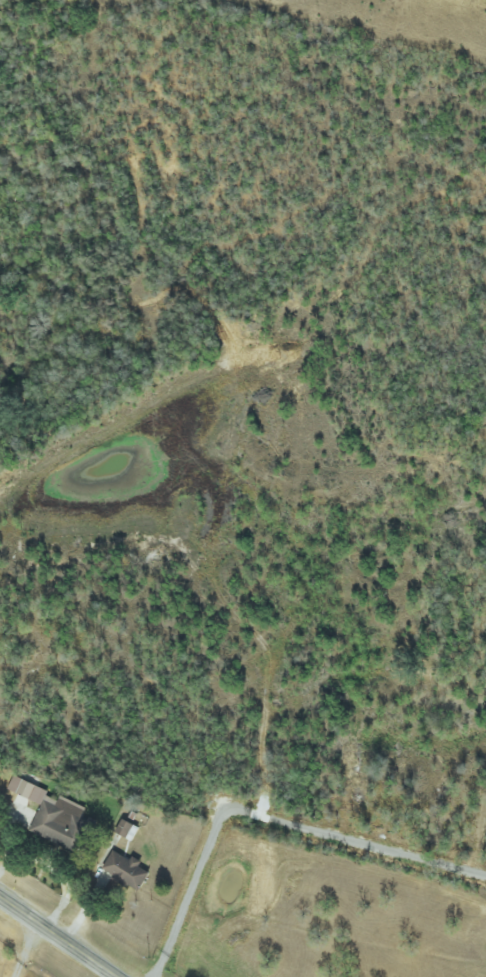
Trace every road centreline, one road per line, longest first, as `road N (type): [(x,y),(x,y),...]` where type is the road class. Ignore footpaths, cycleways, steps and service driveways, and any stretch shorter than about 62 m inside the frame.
road 1 (secondary): [(0,900),(113,976)]

